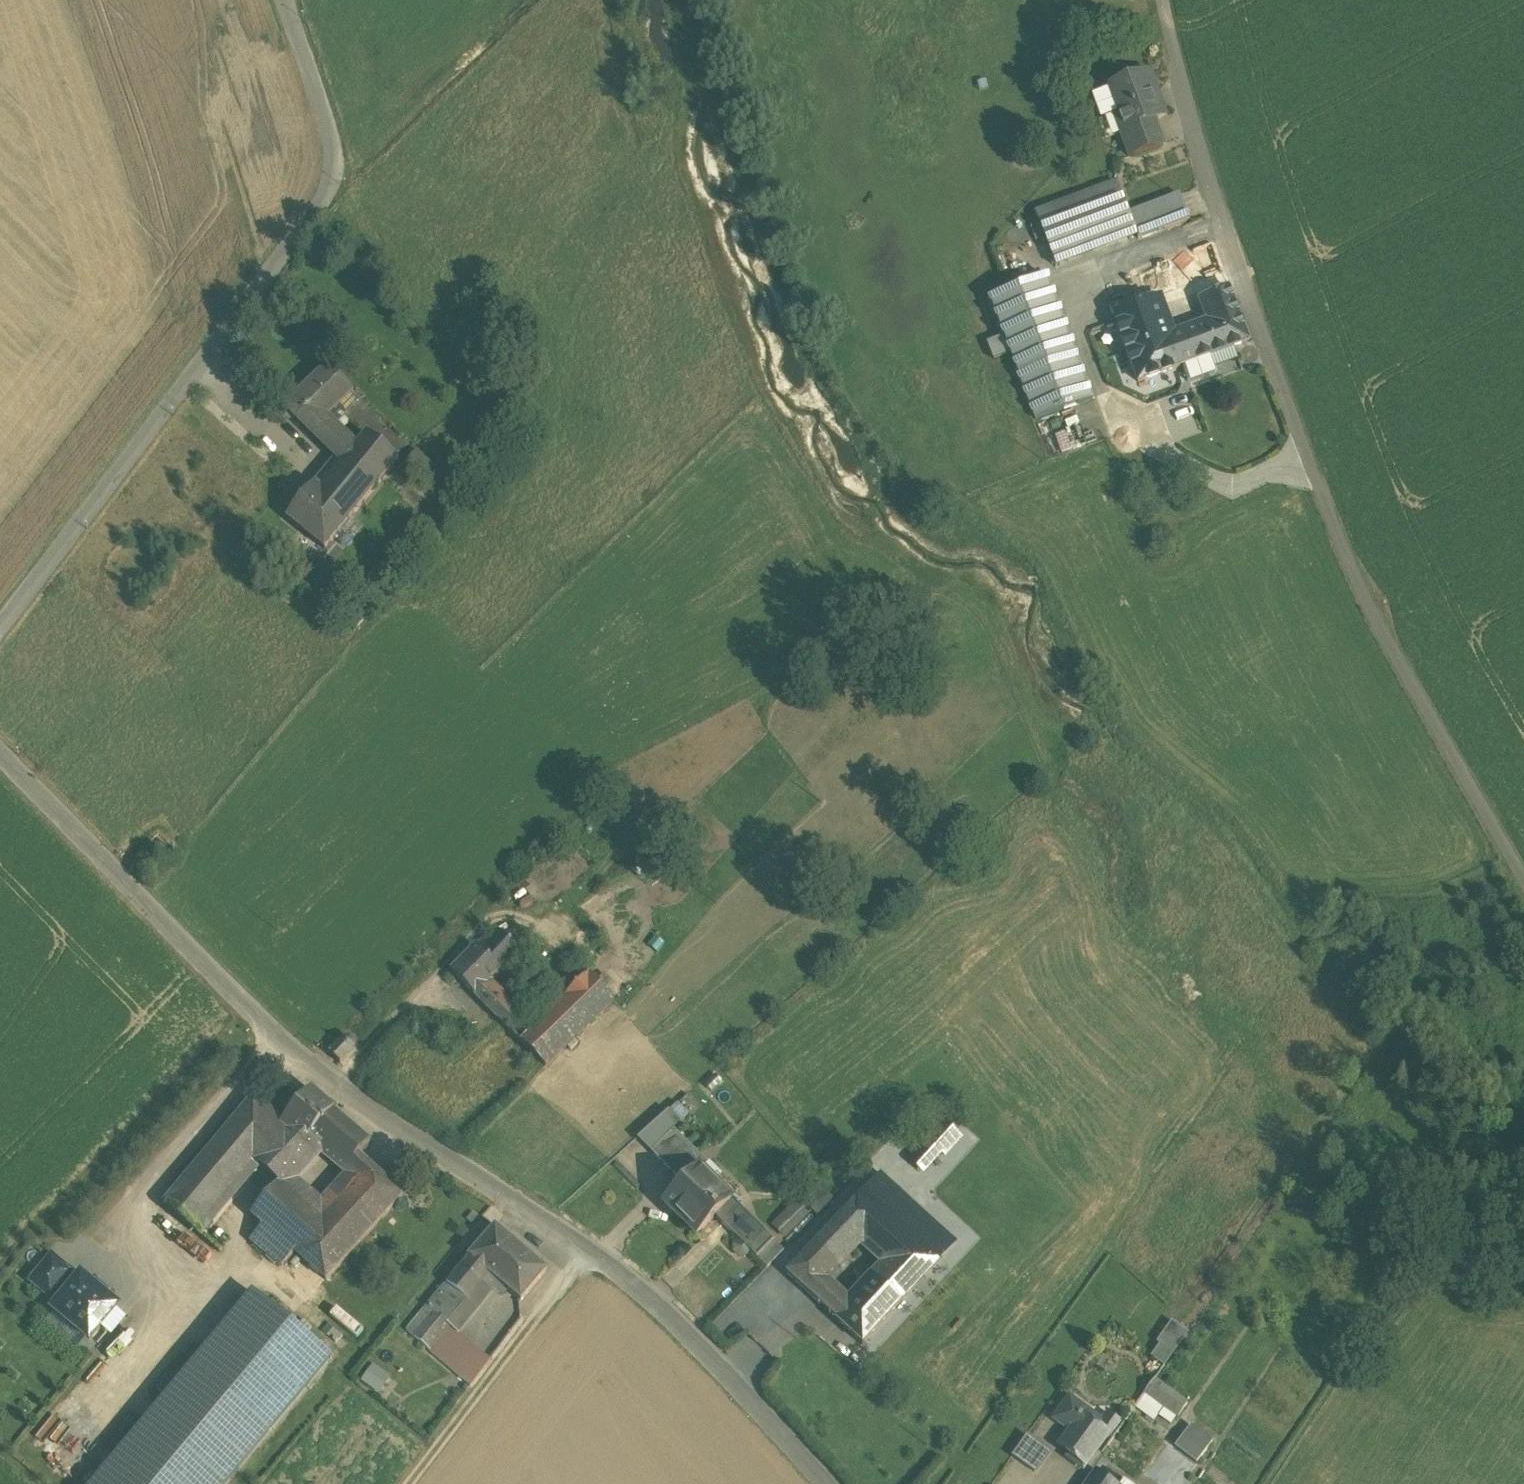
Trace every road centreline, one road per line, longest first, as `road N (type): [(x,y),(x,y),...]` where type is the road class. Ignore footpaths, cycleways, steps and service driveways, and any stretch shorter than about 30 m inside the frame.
road 1 (tertiary): [(827,1483),(672,1321),(587,1251),(358,1102),(272,1034),(0,755)]
road 2 (unclassified): [(1523,879),(1368,610),(1221,228),(1166,0)]
road 3 (residential): [(0,642),(340,187),(293,0)]
road 4 (track): [(587,1251),(411,1483)]

